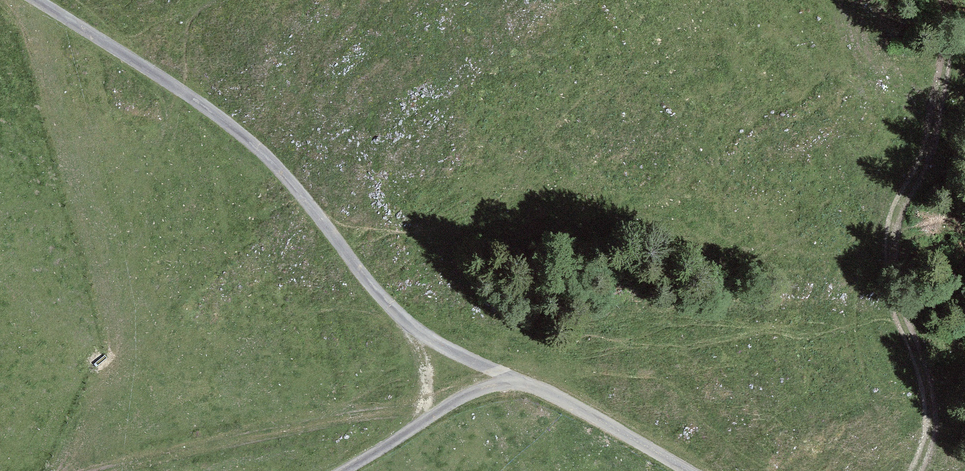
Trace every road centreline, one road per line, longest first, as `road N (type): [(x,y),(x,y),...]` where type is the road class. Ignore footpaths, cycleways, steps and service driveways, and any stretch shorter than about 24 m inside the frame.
road 1 (track): [(40,0),(259,146),(401,315),(444,346),(690,470)]
road 2 (track): [(915,470),(929,432),(929,399),(889,249),(941,91),(947,0)]
road 3 (track): [(341,470),(460,399),(514,378)]

